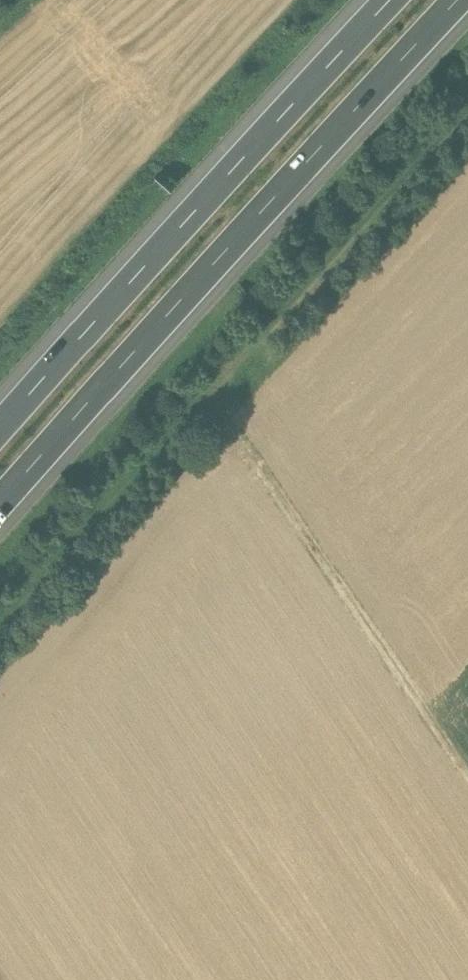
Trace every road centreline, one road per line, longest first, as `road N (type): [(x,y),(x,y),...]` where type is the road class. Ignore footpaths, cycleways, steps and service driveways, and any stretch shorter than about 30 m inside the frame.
road 1 (motorway): [(0,510),(460,0)]
road 2 (track): [(0,618),(467,119)]
road 3 (motorway): [(382,0),(0,427)]
road 4 (track): [(201,396),(467,789)]

